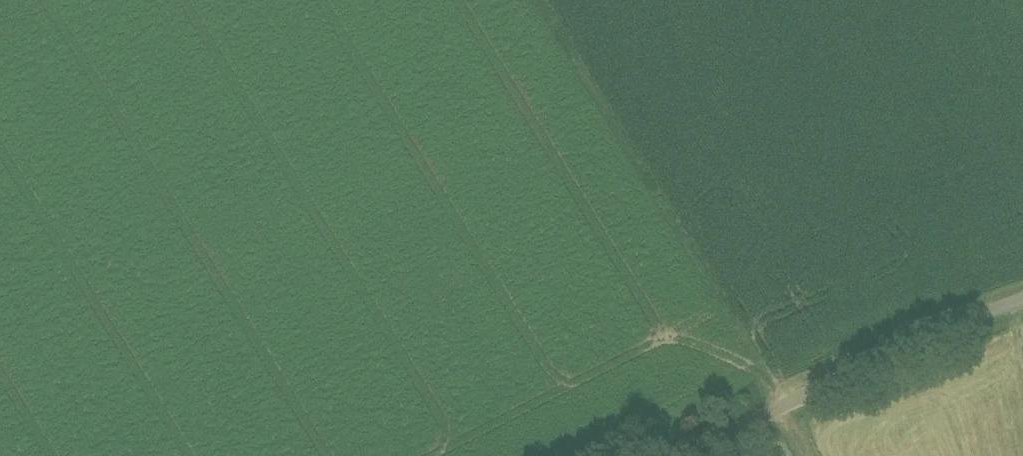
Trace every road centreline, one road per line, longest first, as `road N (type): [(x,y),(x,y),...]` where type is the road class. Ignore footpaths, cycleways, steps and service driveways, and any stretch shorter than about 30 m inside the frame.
road 1 (unclassified): [(687,455),(913,344),(1022,301)]

